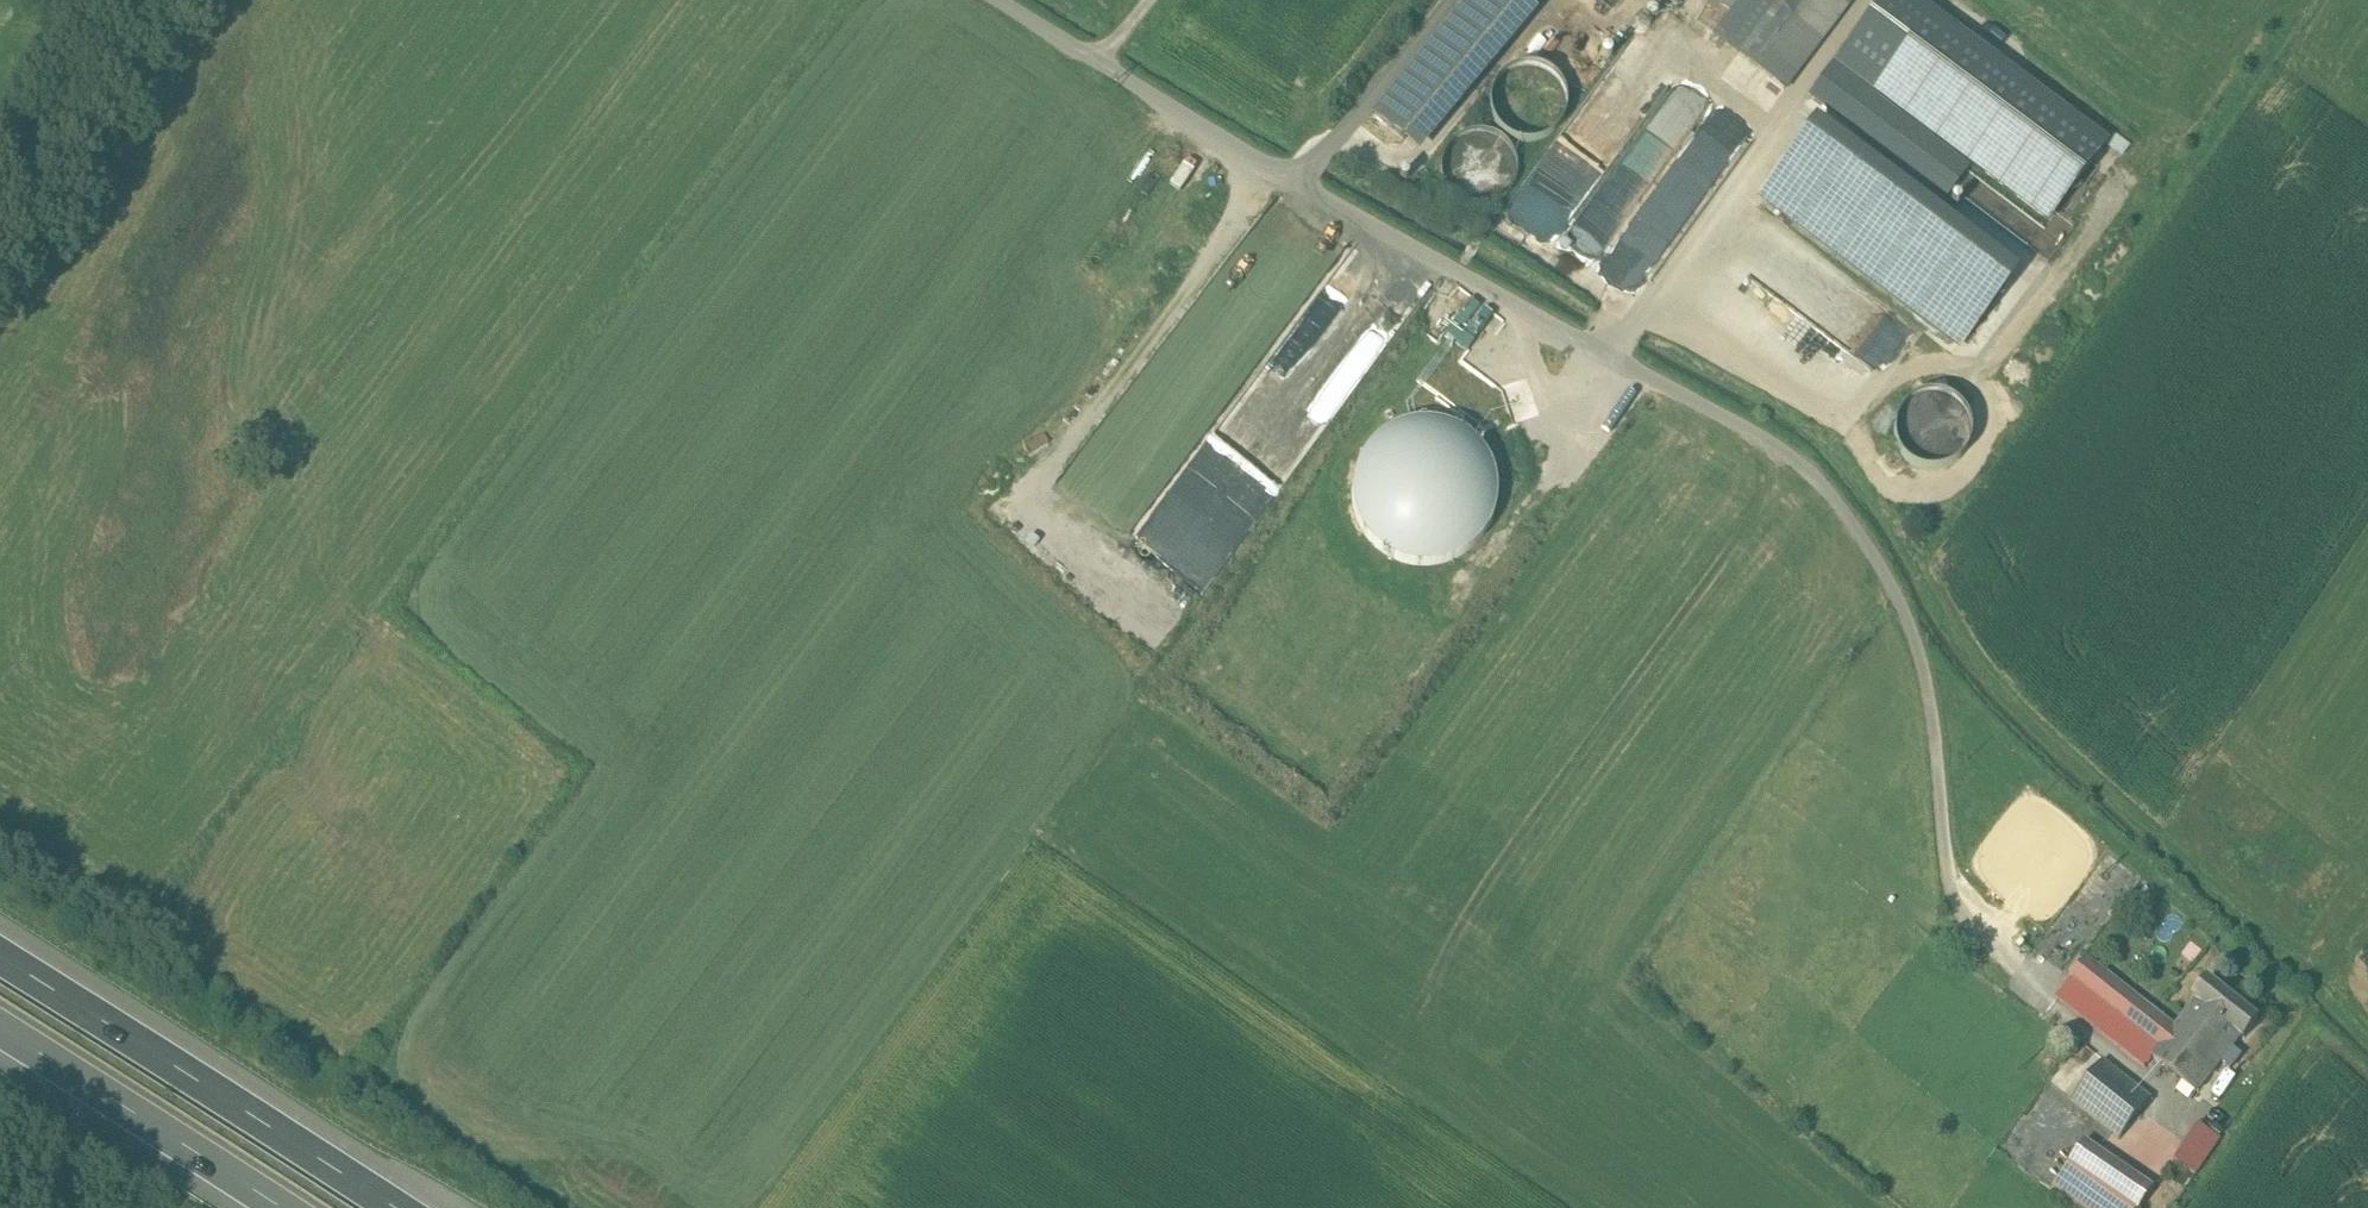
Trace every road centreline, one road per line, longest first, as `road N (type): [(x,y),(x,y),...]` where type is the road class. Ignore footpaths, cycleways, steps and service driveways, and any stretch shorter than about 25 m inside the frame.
road 1 (motorway): [(407,1207),(0,949)]
road 2 (motorway): [(0,1030),(264,1207)]
road 3 (unclassified): [(148,0),(0,217)]

